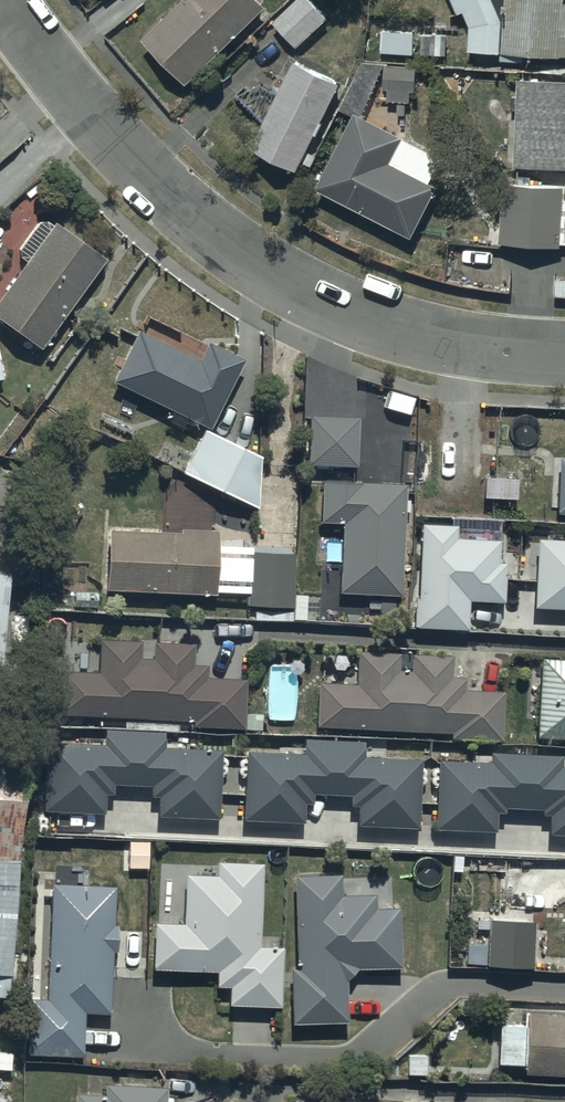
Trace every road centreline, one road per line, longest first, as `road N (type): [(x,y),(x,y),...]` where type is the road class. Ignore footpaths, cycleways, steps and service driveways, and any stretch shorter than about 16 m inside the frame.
road 1 (residential): [(564,349),(454,335),(334,291),(131,165),(10,0)]

